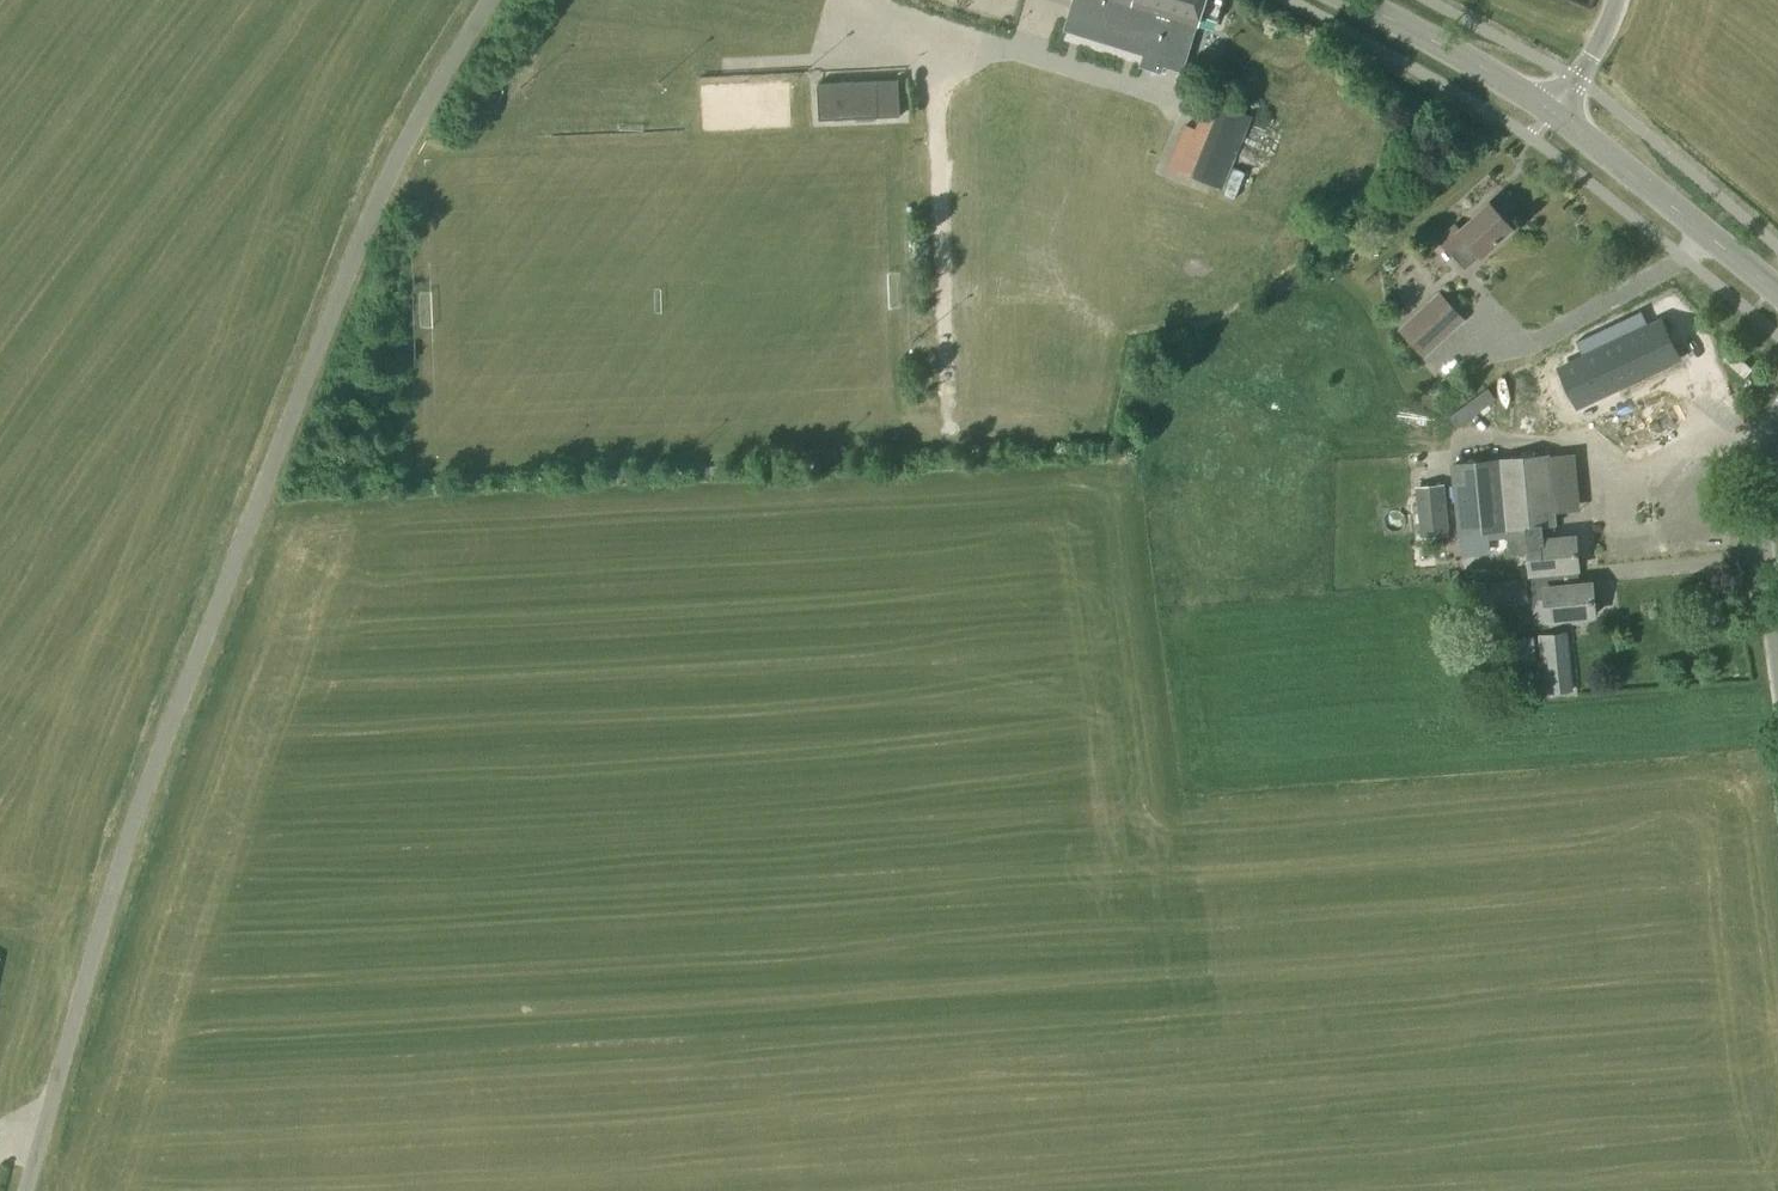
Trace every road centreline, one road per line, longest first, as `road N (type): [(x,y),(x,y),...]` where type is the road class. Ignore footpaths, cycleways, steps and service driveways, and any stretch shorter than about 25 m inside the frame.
road 1 (unclassified): [(26,1190),(108,898),(154,769),(409,129),(483,0)]
road 2 (tertiary): [(1777,290),(1560,117)]
road 3 (tertiary): [(1560,117),(1349,0)]
road 4 (unclassified): [(1777,638),(1765,549),(1777,416)]
road 5 (unclassified): [(1560,117),(1604,39),(1615,0)]

